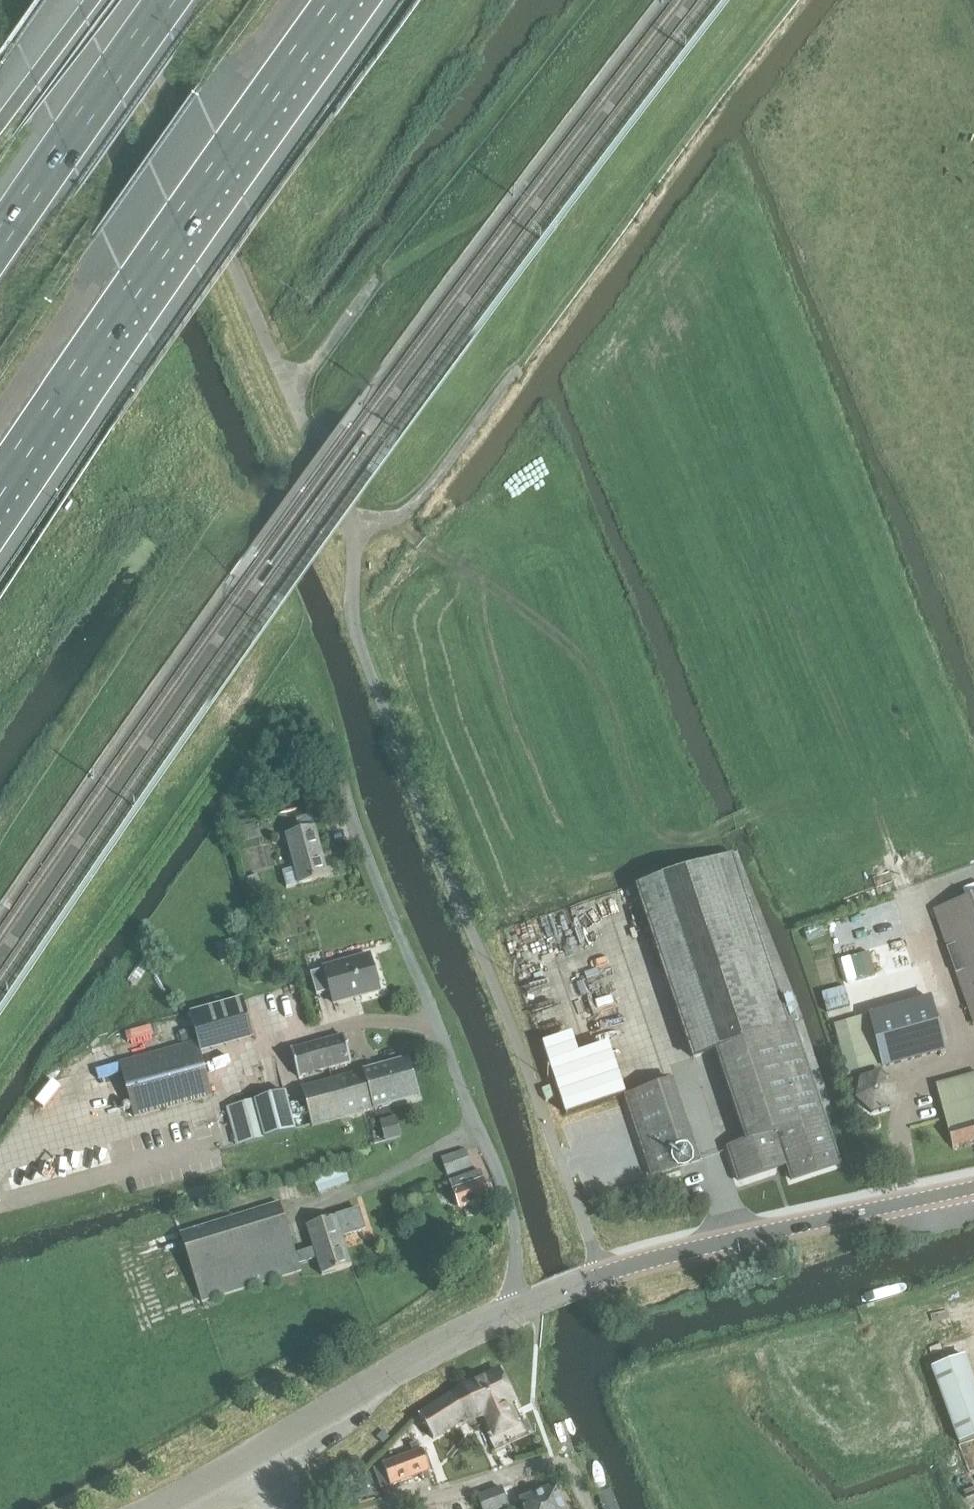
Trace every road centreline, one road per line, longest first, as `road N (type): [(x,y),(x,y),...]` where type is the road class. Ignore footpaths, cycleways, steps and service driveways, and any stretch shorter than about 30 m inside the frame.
road 1 (motorway): [(0,485),(338,0)]
road 2 (unclassified): [(517,1308),(515,1210),(501,1167),(358,826)]
road 3 (track): [(441,1022),(349,1023),(292,1036),(247,1065),(245,1095),(0,1169)]
road 4 (tertiary): [(973,1185),(605,1272)]
road 5 (tertiary): [(252,1454),(517,1308)]
road 6 (motorway): [(170,0),(0,245)]
road 7 (unclassified): [(391,1508),(547,1464),(579,1476),(590,1508)]
road 8 (track): [(312,661),(358,826)]
road 9 (motorway): [(95,0),(0,127)]
road 10 (track): [(378,279),(293,397)]

